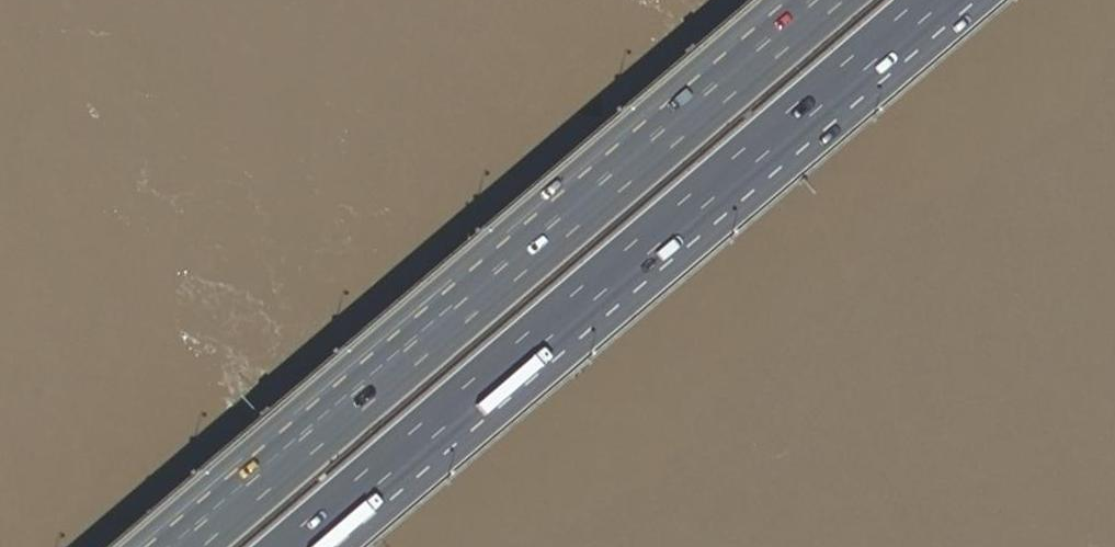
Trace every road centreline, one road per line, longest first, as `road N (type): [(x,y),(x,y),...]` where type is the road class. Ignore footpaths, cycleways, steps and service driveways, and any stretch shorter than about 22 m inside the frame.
road 1 (trunk): [(289,546),(930,0)]
road 2 (trunk): [(828,0),(188,546)]

